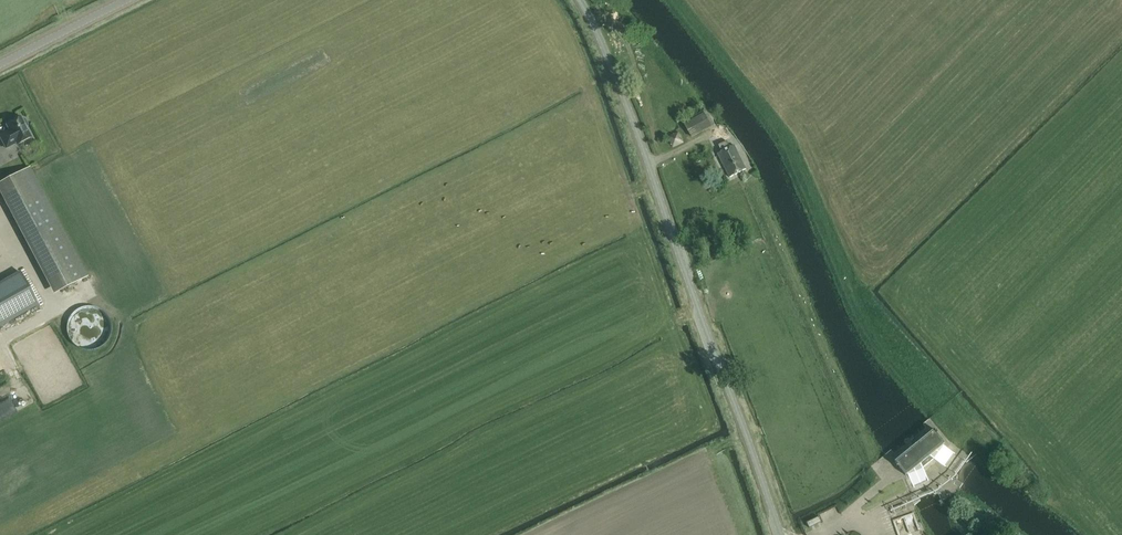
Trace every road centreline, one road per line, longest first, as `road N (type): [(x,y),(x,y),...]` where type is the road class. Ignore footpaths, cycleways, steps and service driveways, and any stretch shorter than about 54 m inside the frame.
road 1 (unclassified): [(781,534),(587,0)]
road 2 (tertiary): [(0,68),(133,0)]

